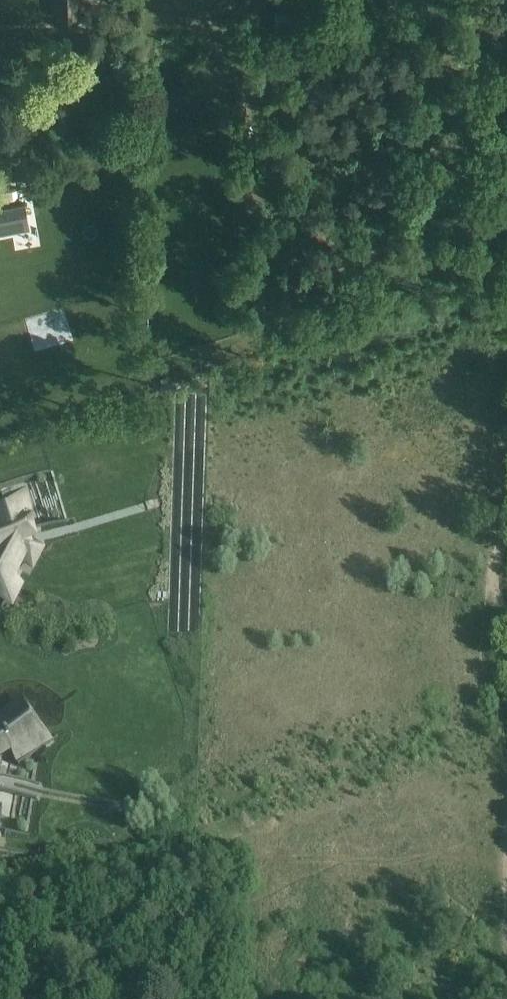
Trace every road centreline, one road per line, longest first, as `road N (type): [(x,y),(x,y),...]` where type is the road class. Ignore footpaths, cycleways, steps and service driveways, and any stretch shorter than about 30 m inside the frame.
road 1 (unclassified): [(0,876),(229,828)]

